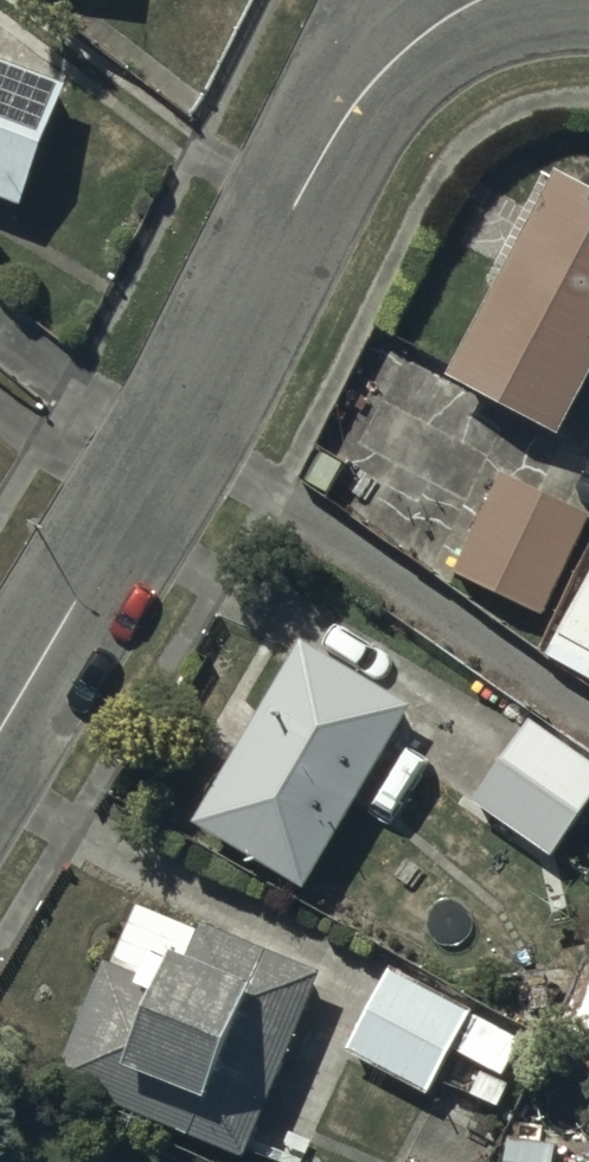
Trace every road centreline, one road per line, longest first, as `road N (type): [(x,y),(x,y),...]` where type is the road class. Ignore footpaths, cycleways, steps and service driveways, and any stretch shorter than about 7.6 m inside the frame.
road 1 (residential): [(481,0),(386,64),(324,146),(0,730)]

